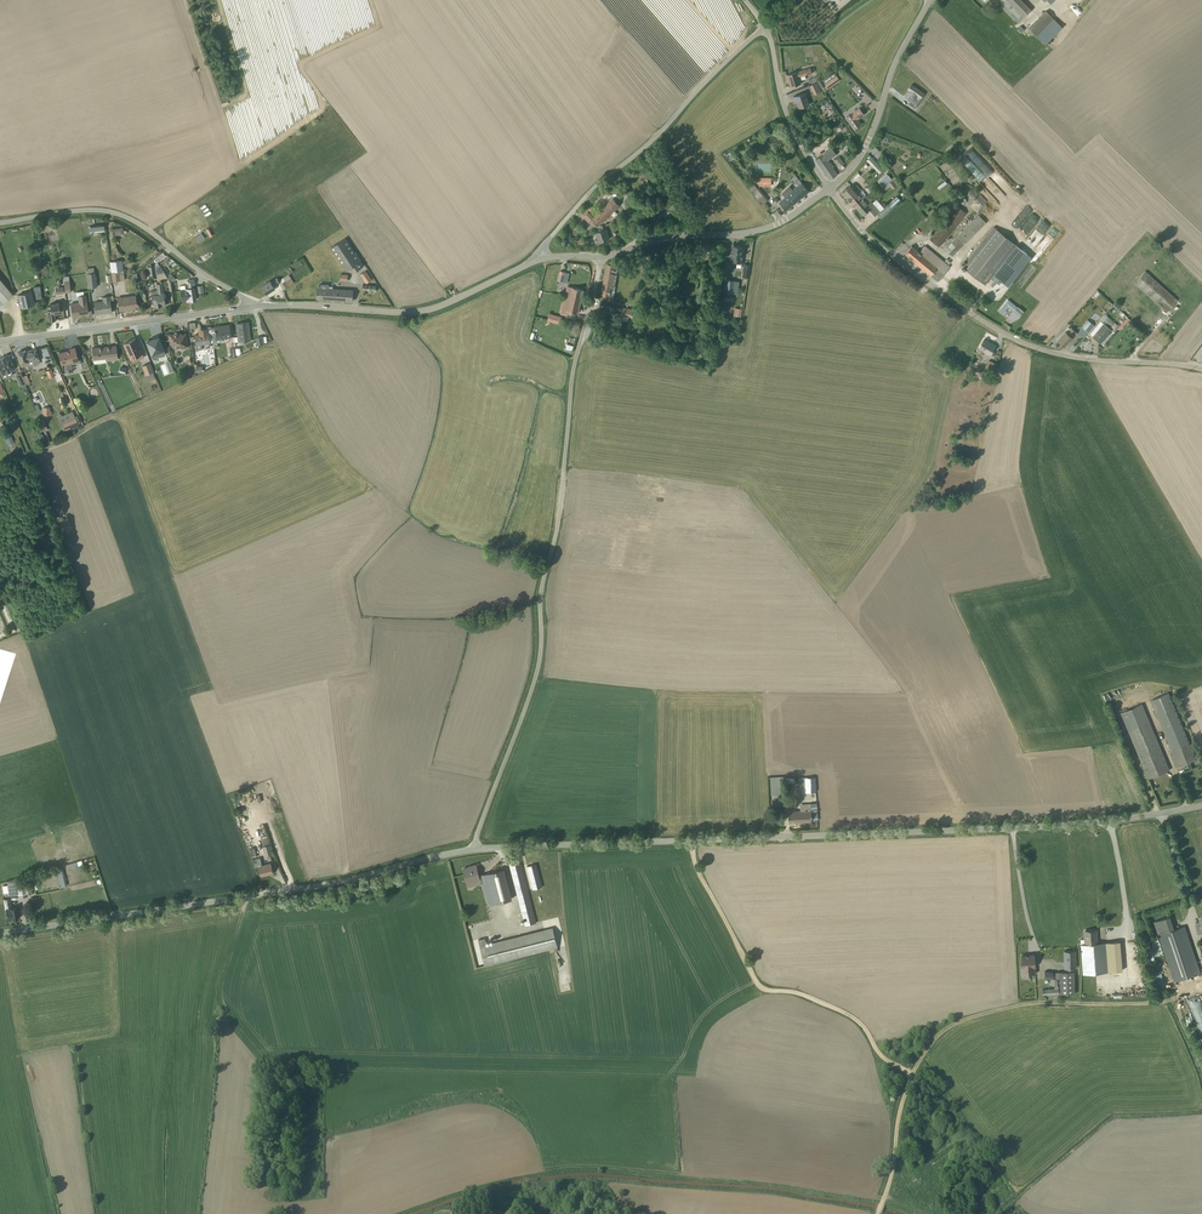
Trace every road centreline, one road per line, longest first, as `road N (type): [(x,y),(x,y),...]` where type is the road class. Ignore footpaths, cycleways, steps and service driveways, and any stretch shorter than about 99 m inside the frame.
road 1 (unclassified): [(1201,803),(1073,823),(475,850)]
road 2 (unclassified): [(602,256),(571,380),(557,529),(540,599),(539,665),(475,850)]
road 3 (unclassified): [(475,850),(323,885),(0,934)]
road 4 (unclassified): [(829,191),(879,246),(997,329),(1066,356),(1201,368)]
road 5 (track): [(692,839),(696,864),(759,986),(796,993),(857,1021),(878,1053),(911,1075)]
road 6 (unclassified): [(536,259),(593,190),(765,27)]
road 7 (track): [(1201,990),(1150,1004),(1008,1008),(938,1035),(911,1075)]
road 8 (unclassified): [(256,306),(416,312),(536,259)]
road 9 (unclassified): [(0,222),(89,209),(122,215),(256,306)]
road 10 (unclassified): [(0,342),(256,306)]
road 11 (unclassified): [(602,256),(652,241),(758,231),(829,191)]
road 12 (unclassified): [(931,0),(890,77),(864,149),(829,191)]
road 13 (unclassified): [(765,27),(789,121),(829,191)]
road 14 (track): [(1160,812),(1201,957)]
road 15 (track): [(210,1032),(246,897)]
road 16 (track): [(0,471),(118,416)]
road 17 (track): [(911,1075),(883,1201)]

